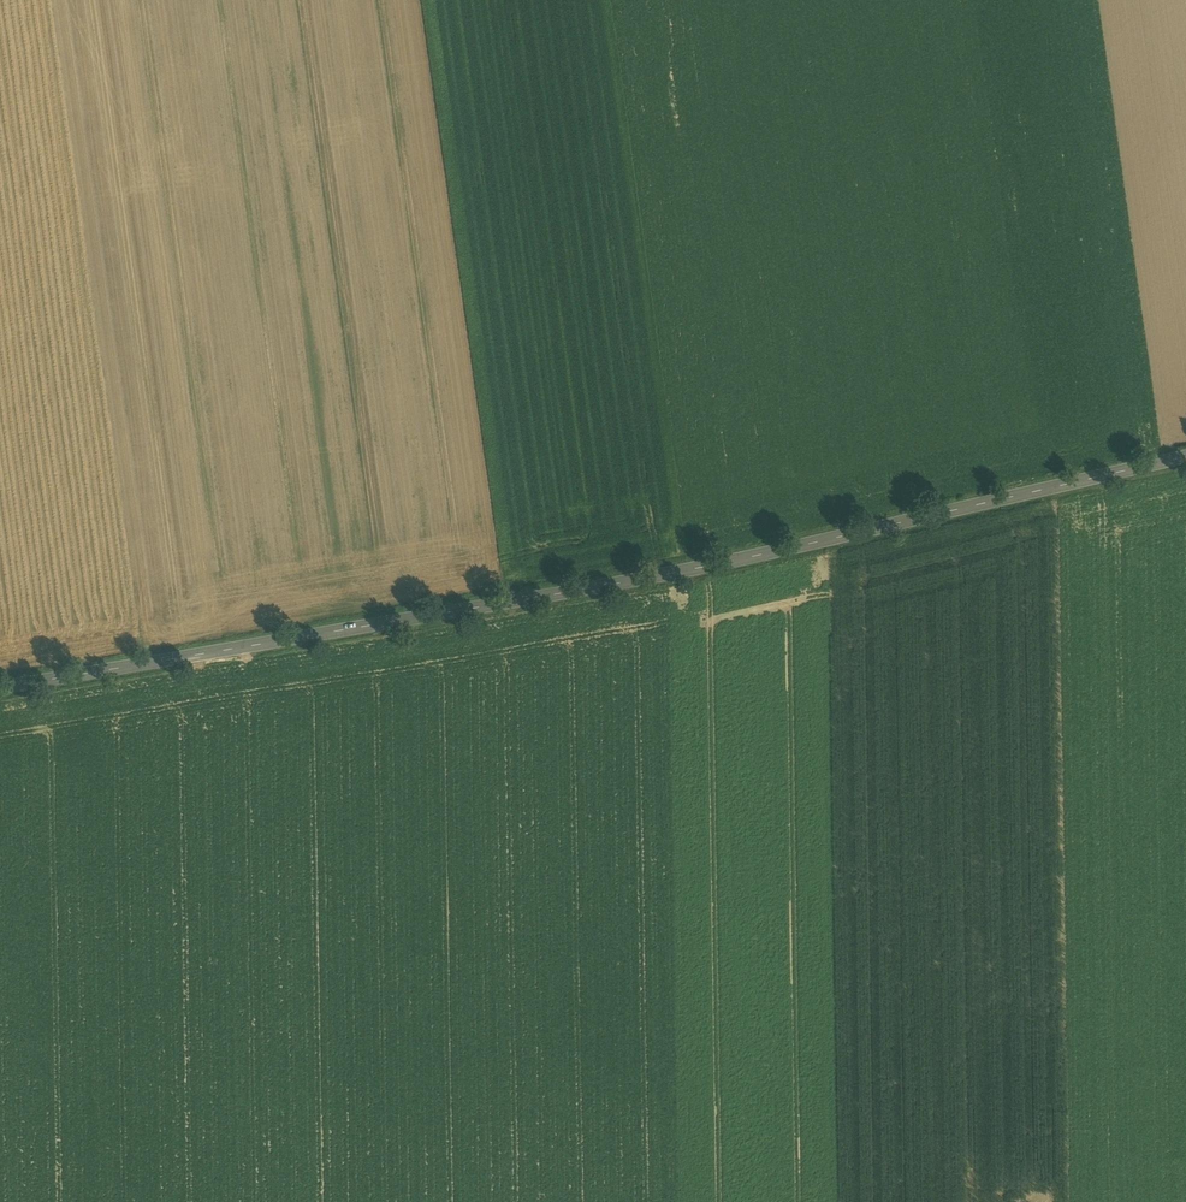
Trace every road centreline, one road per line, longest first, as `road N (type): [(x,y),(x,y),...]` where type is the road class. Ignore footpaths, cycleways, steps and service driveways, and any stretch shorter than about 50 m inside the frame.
road 1 (unclassified): [(0,688),(729,561),(1185,455)]

